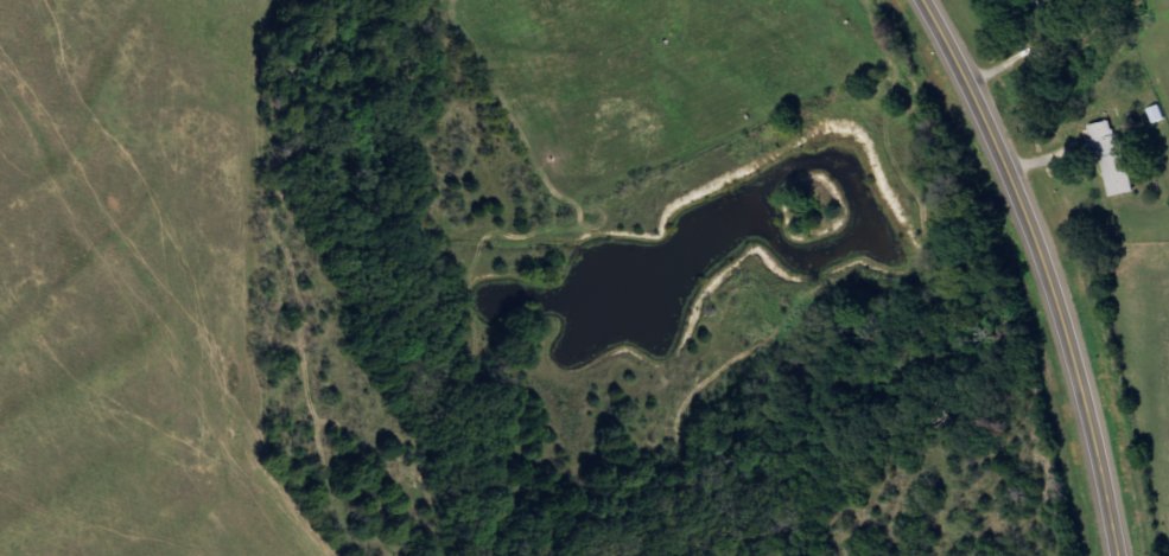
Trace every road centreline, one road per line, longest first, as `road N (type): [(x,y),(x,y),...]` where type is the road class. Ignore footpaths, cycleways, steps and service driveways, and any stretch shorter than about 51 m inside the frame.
road 1 (tertiary): [(1128,555),(1072,330),(935,0)]

